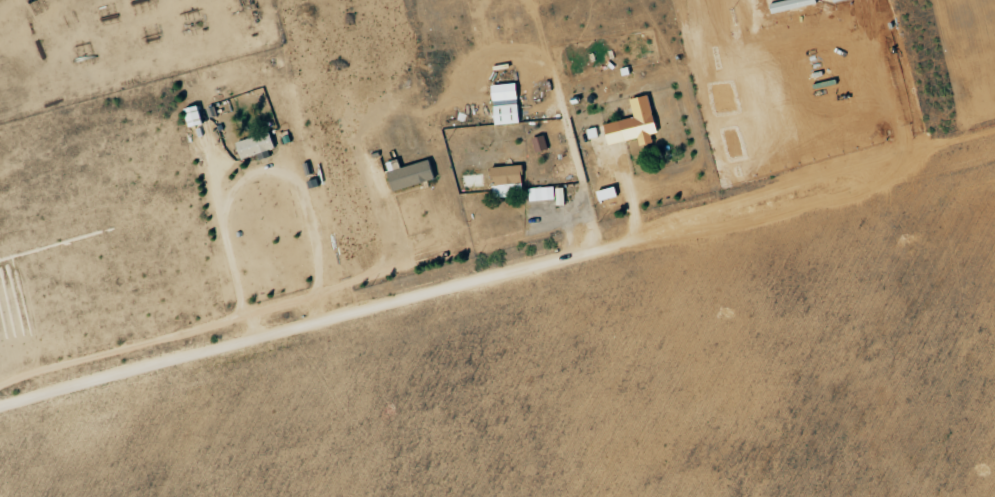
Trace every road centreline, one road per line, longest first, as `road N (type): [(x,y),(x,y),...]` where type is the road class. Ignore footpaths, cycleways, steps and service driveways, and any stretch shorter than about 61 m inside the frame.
road 1 (residential): [(0,406),(850,174)]

